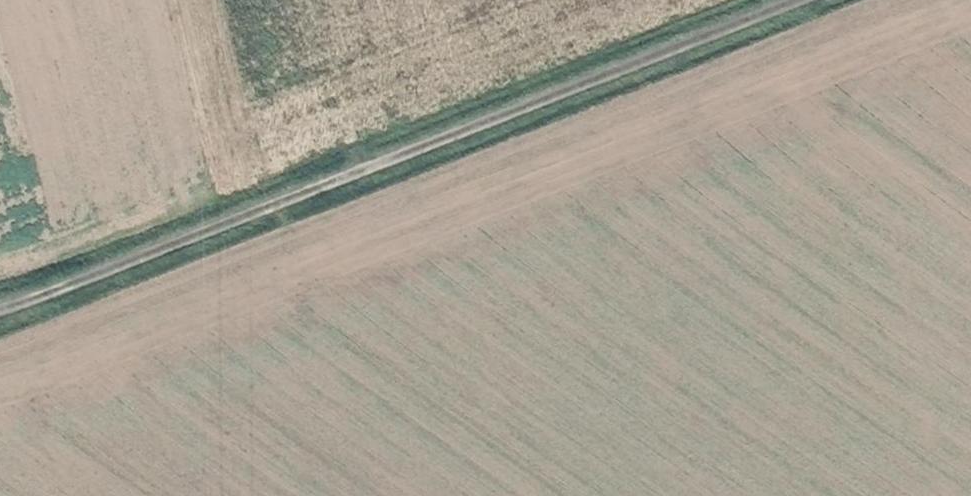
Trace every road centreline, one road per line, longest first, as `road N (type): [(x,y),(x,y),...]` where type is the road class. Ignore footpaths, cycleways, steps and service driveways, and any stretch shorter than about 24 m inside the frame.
road 1 (track): [(0,310),(789,0)]

